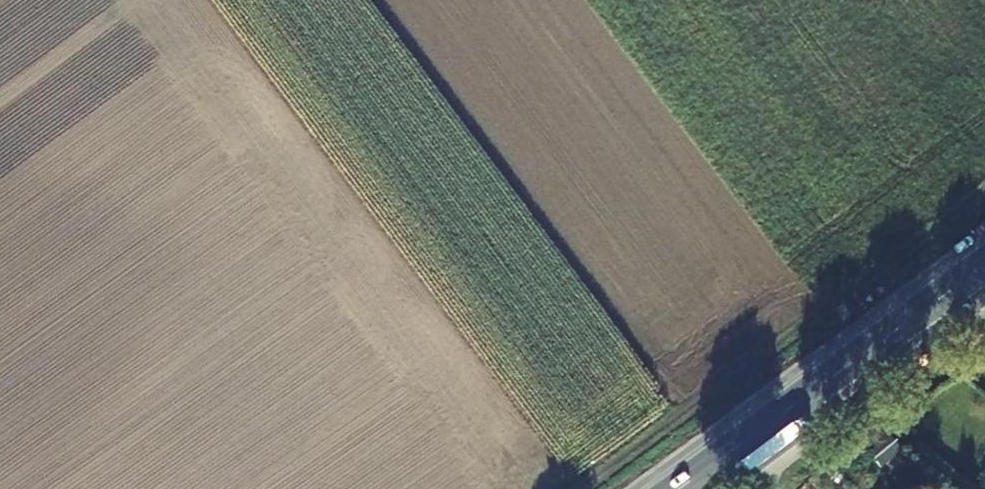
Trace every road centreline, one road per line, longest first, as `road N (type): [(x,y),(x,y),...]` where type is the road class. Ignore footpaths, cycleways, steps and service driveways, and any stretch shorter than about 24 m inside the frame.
road 1 (primary): [(984,284),(703,488)]

